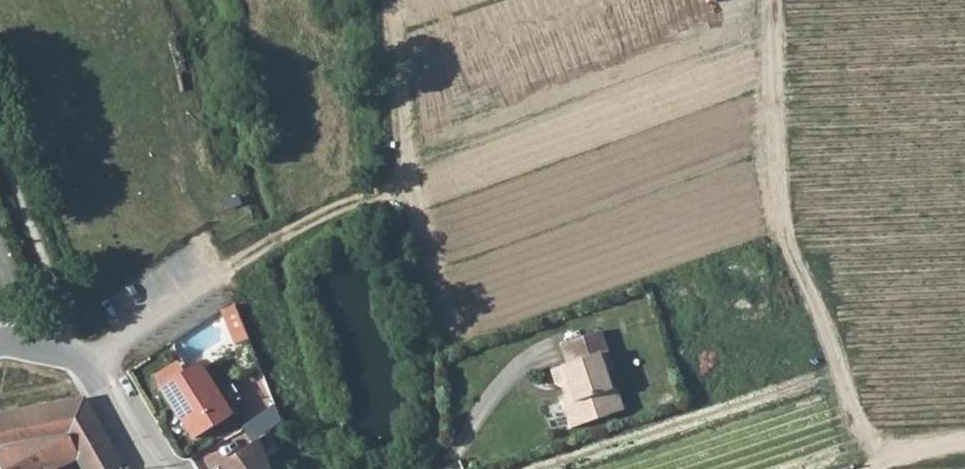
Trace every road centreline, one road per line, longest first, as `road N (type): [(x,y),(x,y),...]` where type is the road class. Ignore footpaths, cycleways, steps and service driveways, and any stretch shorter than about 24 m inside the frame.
road 1 (track): [(882,465),(789,251),(780,207),(772,0)]
road 2 (track): [(389,0),(399,177),(214,275)]
road 3 (track): [(0,151),(86,367)]
road 4 (residential): [(0,343),(47,347),(86,367),(149,468)]
road 5 (track): [(541,356),(485,403),(448,468)]

